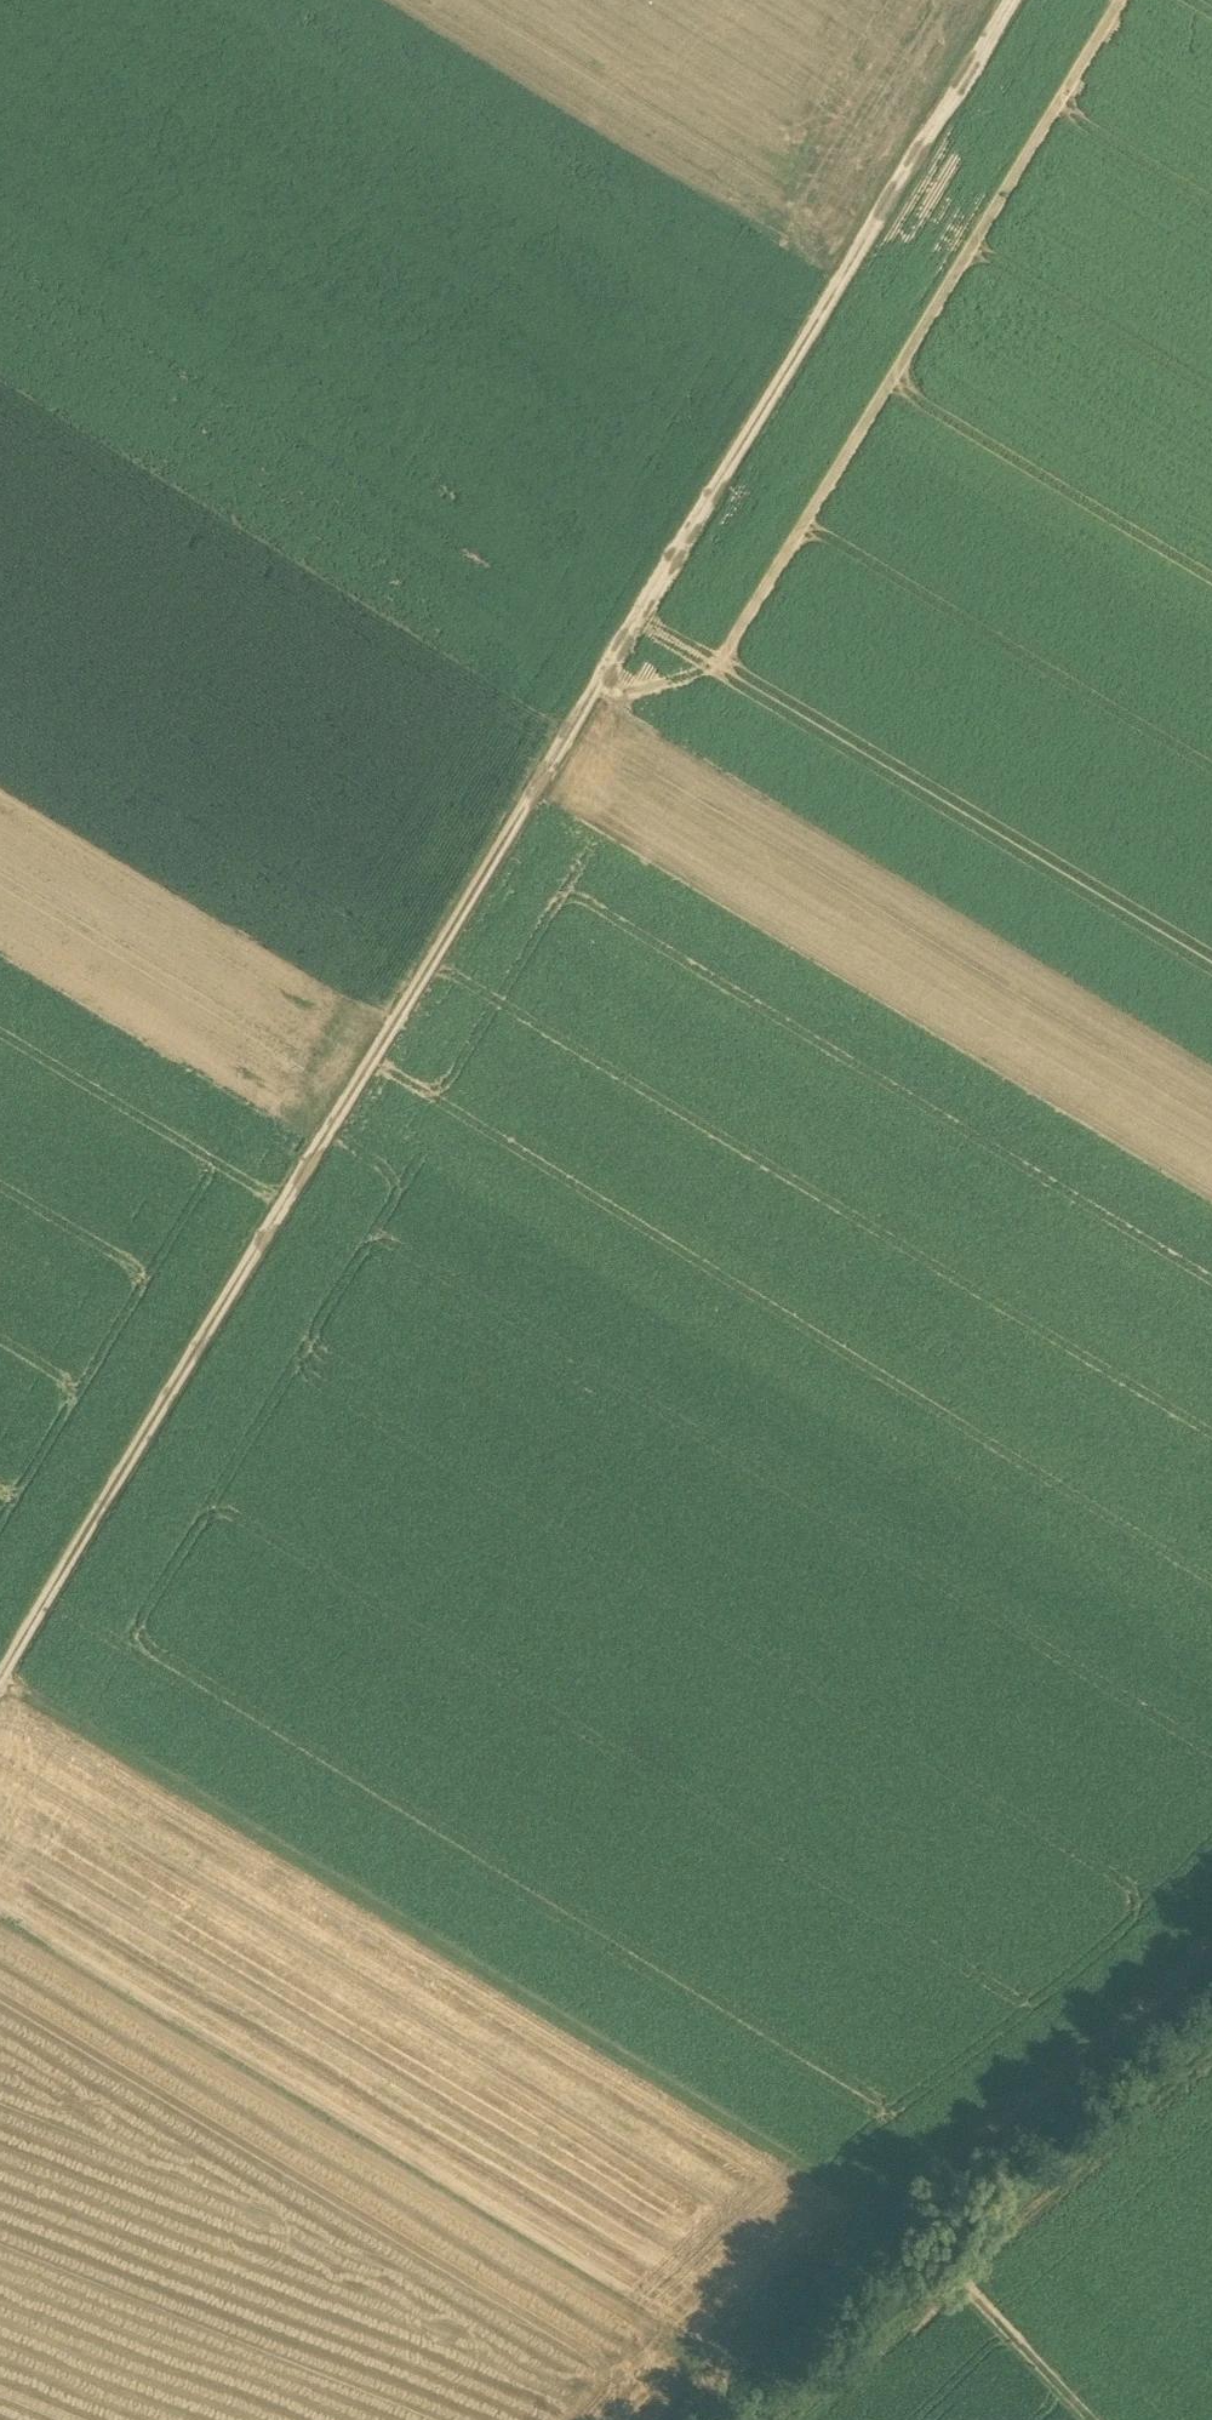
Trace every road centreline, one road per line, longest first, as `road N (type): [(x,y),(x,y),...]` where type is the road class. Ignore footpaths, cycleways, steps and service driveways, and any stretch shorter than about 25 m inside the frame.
road 1 (track): [(0,1680),(1012,0)]
road 2 (track): [(0,1681),(898,2227),(1091,2419)]
road 3 (track): [(898,2227),(1093,2079),(1211,1972)]

